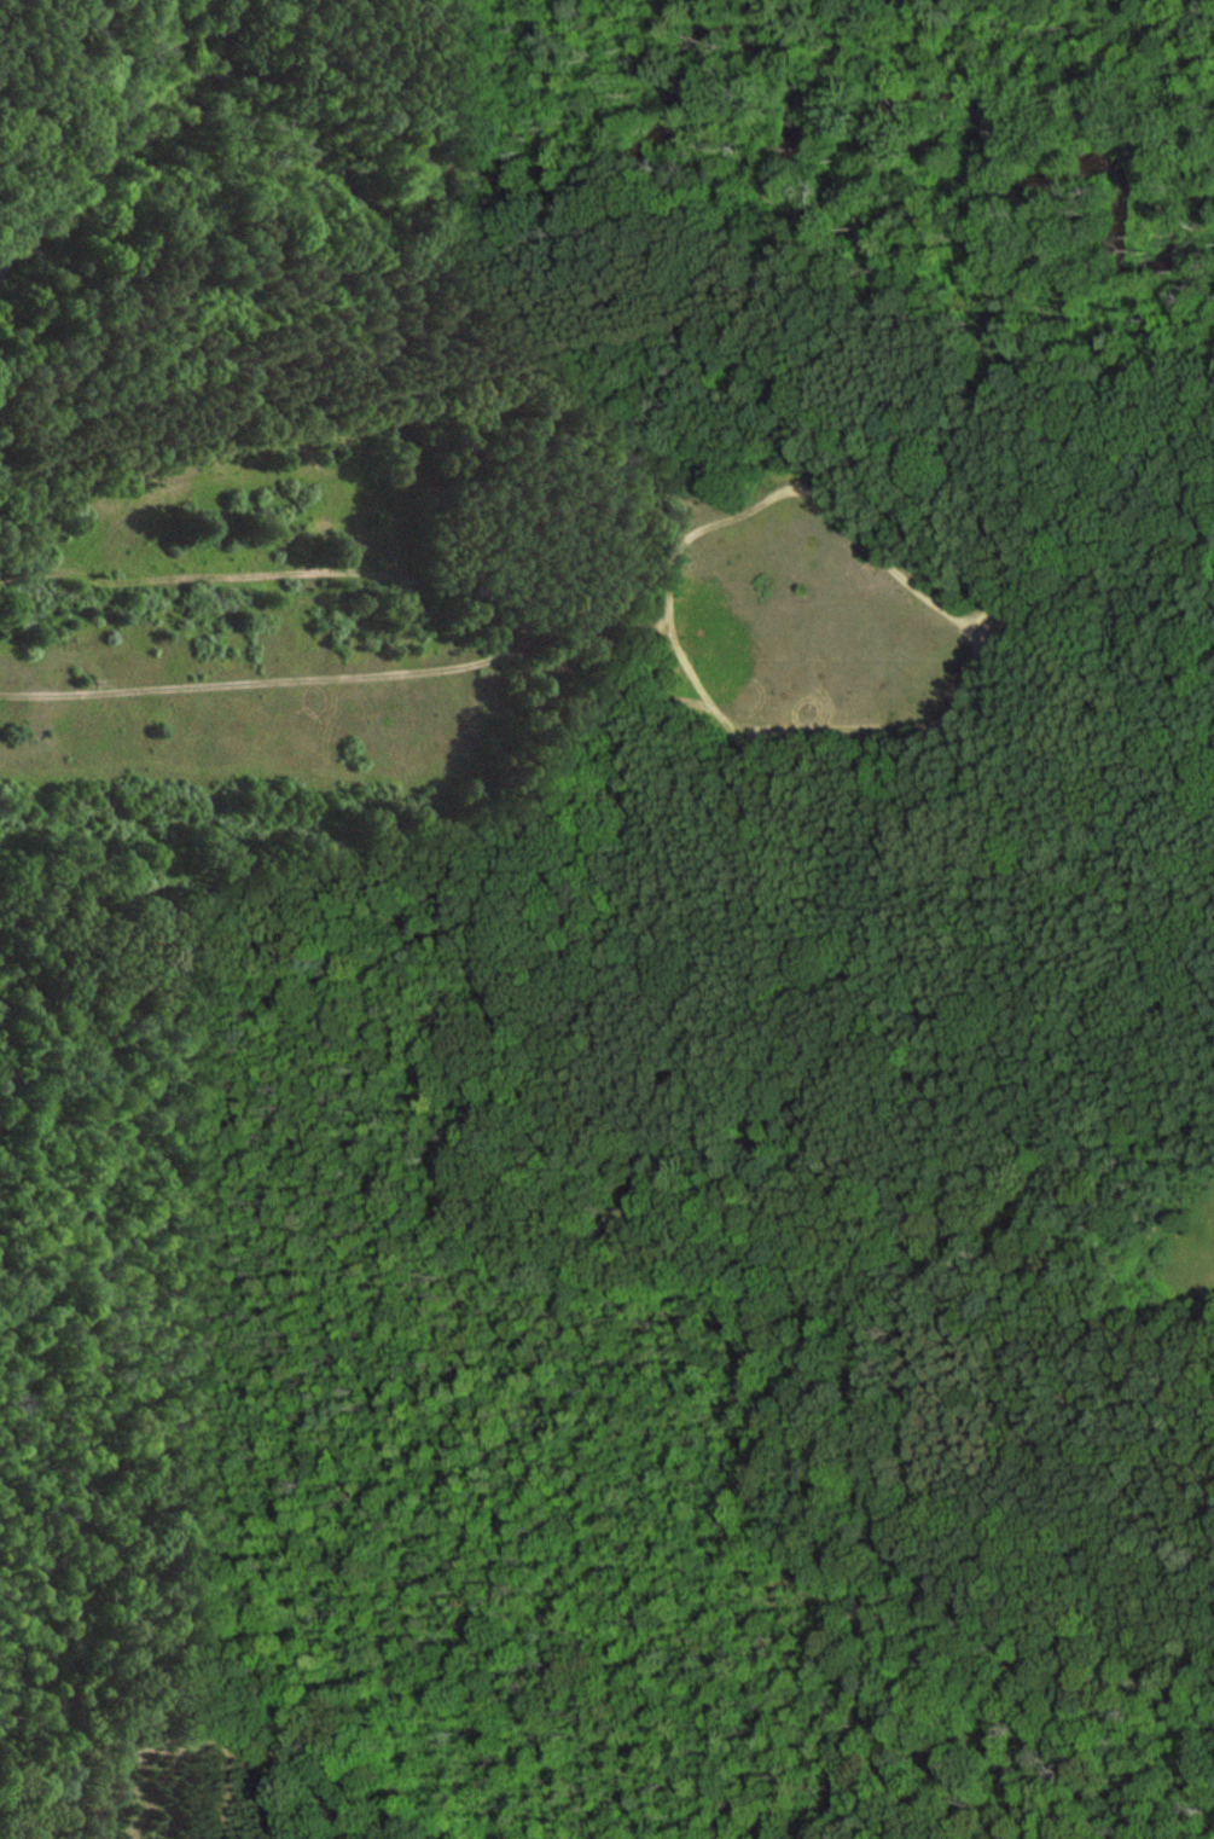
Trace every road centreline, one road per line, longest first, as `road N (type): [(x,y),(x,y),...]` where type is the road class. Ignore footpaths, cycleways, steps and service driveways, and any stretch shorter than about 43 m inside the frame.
road 1 (track): [(0,606),(163,615),(449,598),(750,781),(780,883),(785,948),(805,985),(846,1020),(927,1049),(1213,1086)]

